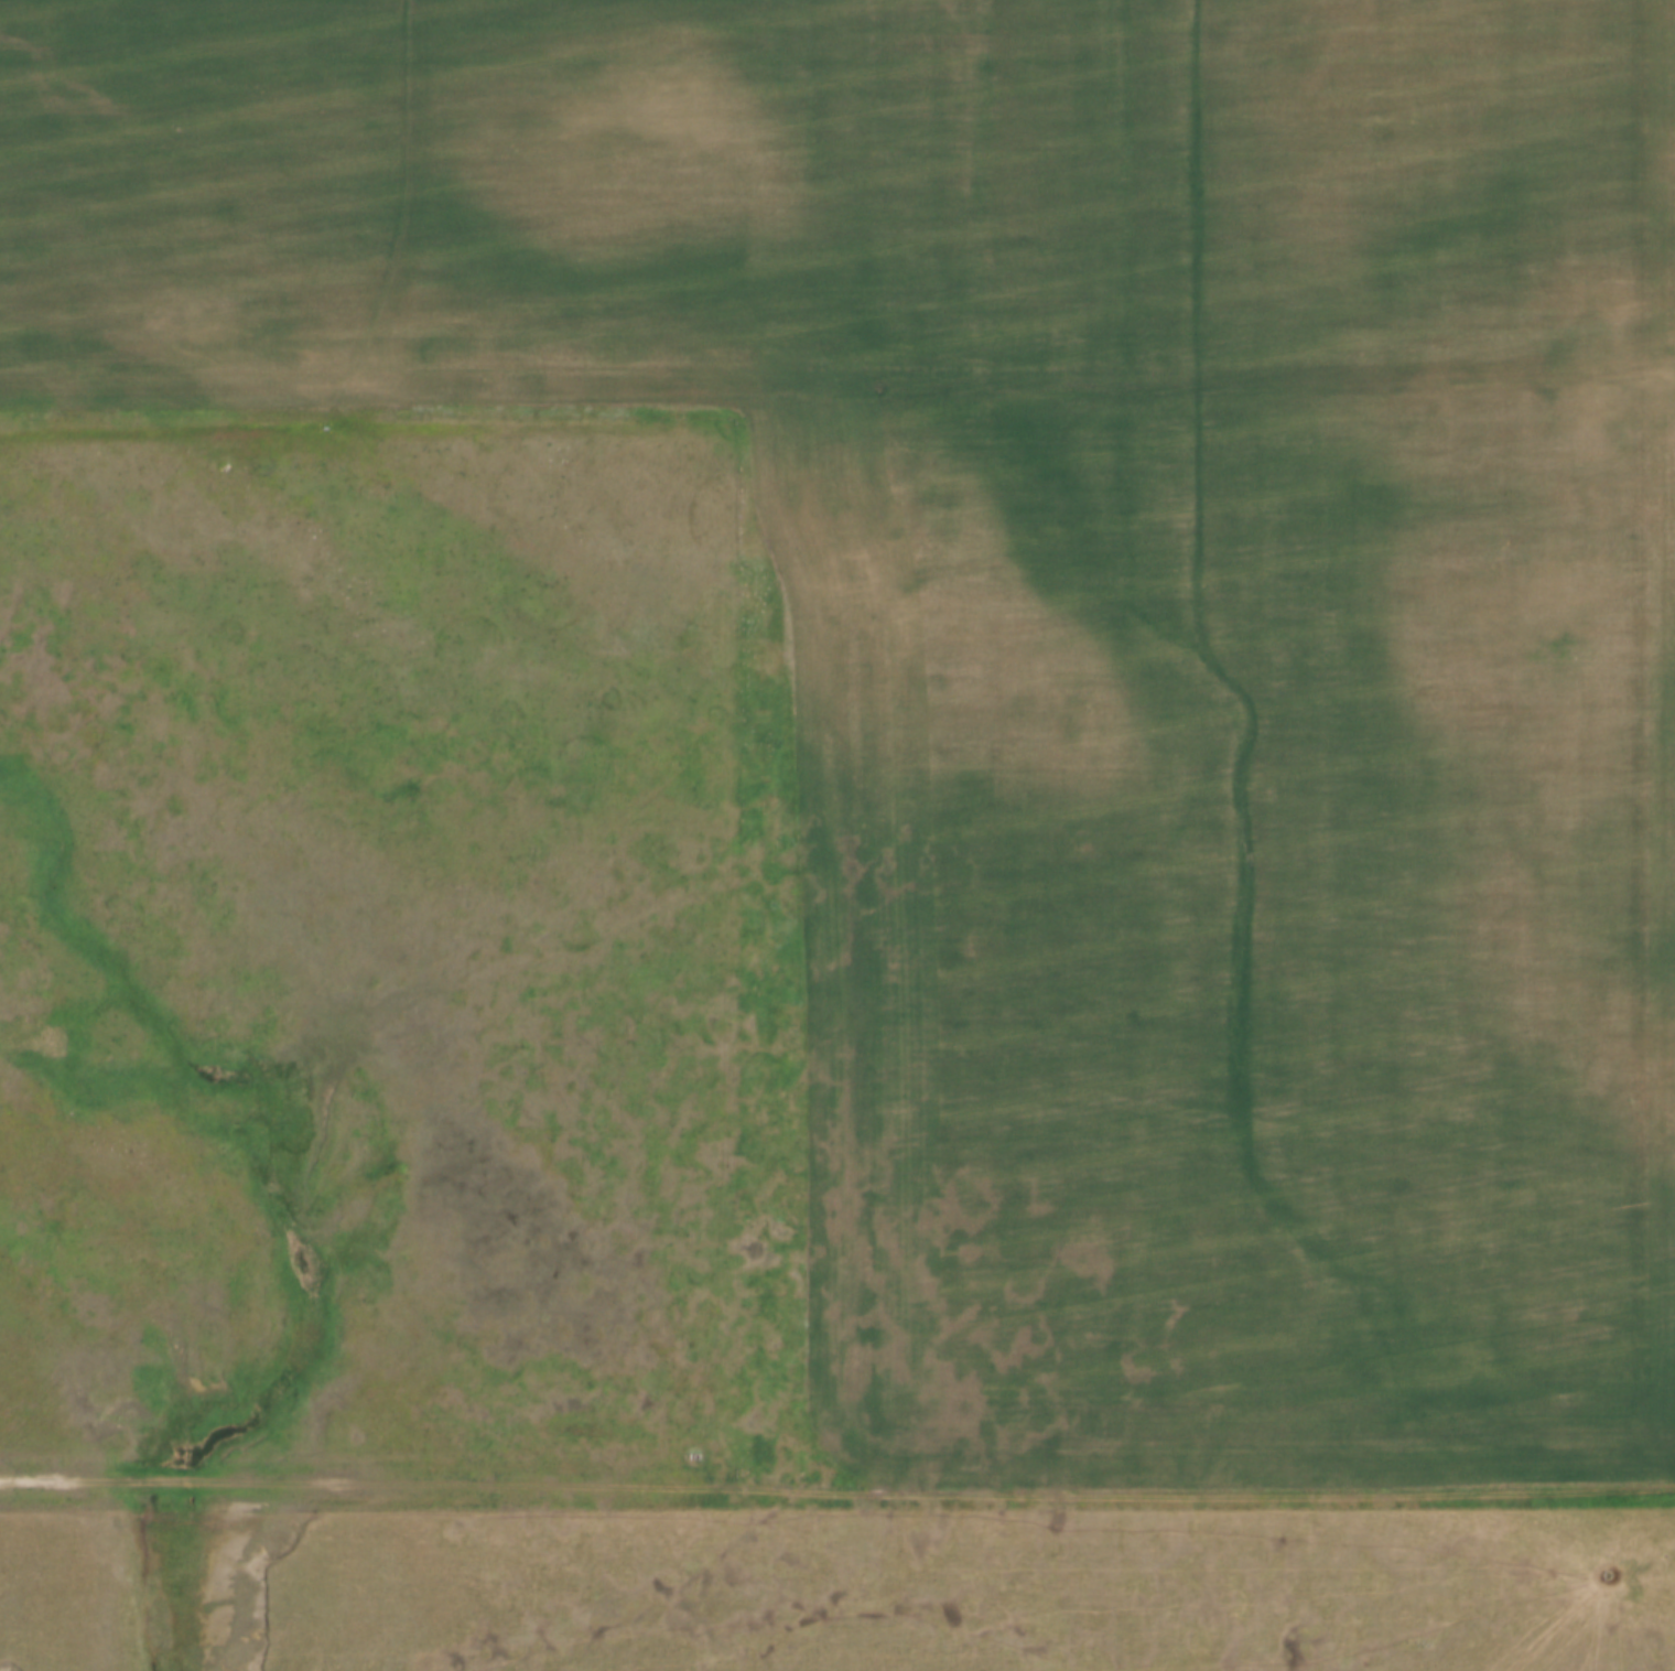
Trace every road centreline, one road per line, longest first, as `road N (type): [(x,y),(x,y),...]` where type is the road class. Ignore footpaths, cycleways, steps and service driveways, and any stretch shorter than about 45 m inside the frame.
road 1 (track): [(0,1490),(1674,1488)]

